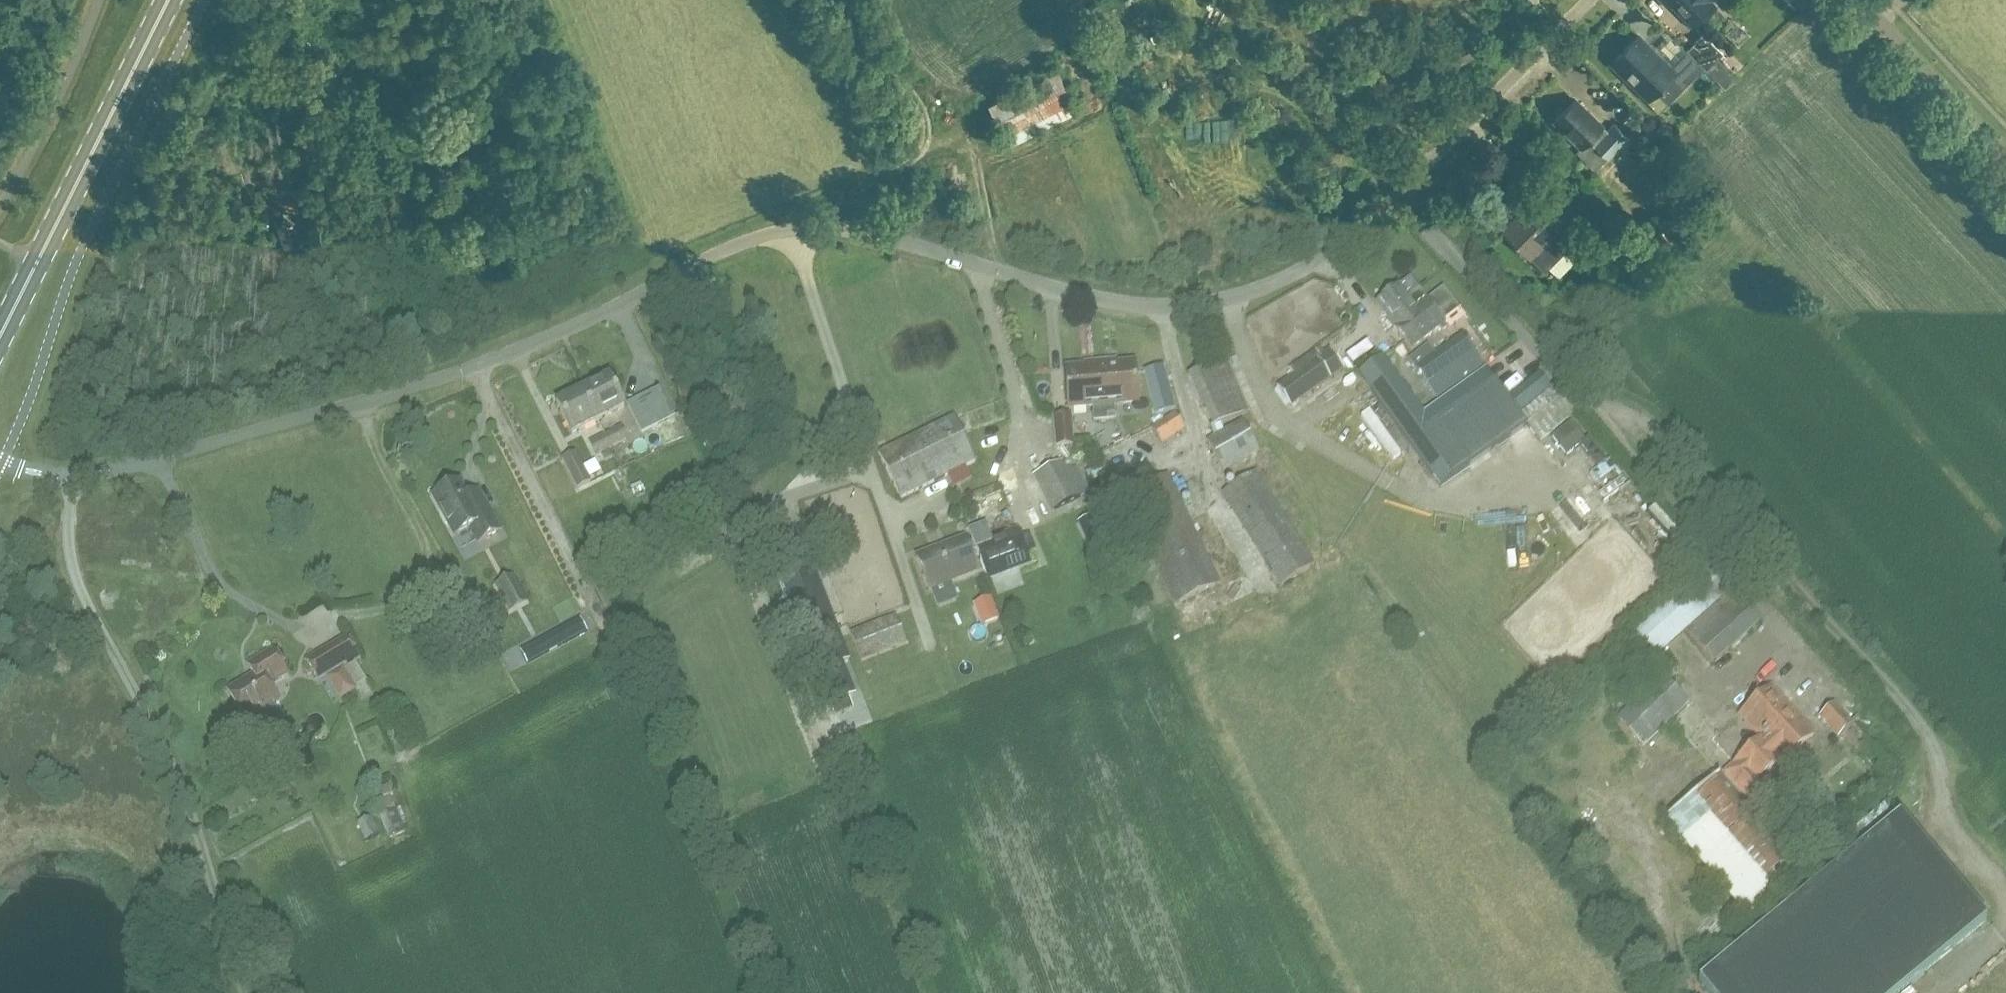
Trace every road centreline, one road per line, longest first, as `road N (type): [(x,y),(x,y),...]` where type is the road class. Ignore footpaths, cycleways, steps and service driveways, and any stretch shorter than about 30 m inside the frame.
road 1 (unclassified): [(0,460),(65,479),(122,474),(427,393),(767,245),(857,230),(1168,309),(1265,294),(1437,162),(1595,0)]
road 2 (primary): [(0,333),(167,0)]
road 3 (tertiary): [(2005,158),(1857,0)]

